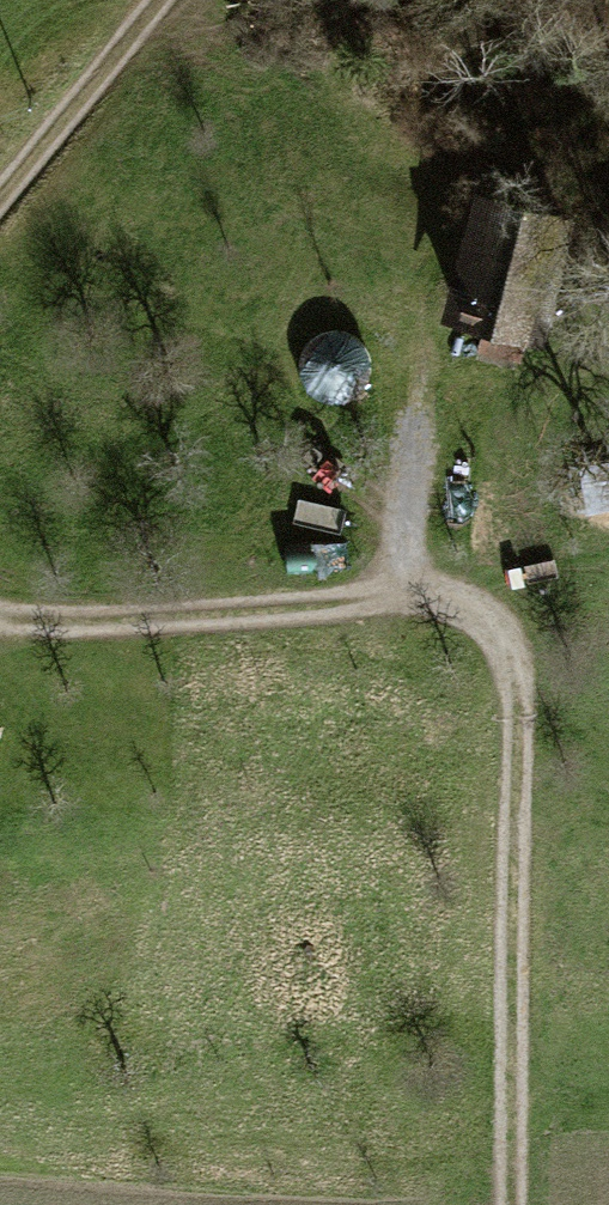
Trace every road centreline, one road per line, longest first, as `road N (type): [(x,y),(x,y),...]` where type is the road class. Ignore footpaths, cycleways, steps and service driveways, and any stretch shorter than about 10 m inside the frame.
road 1 (track): [(514,1204),(520,710),(509,649),(492,626),(474,610),(419,596),(67,620),(0,616)]
road 2 (track): [(0,198),(157,0)]

